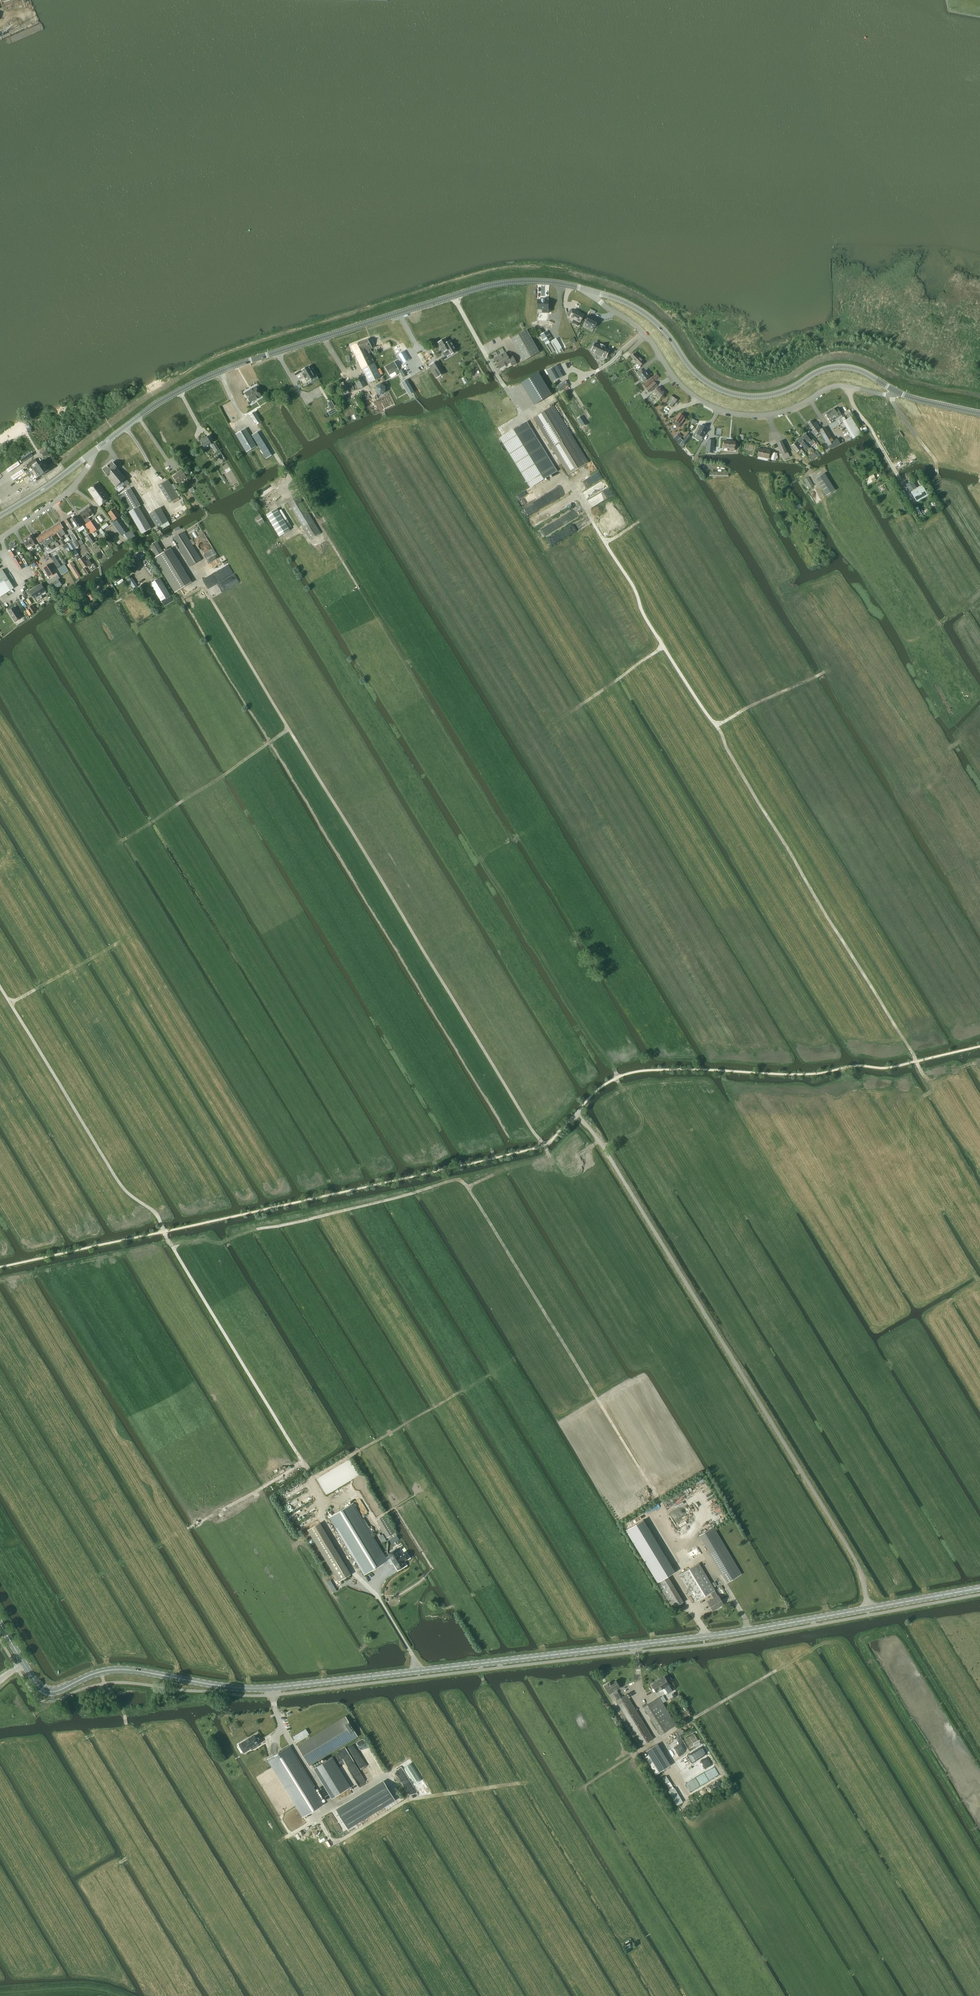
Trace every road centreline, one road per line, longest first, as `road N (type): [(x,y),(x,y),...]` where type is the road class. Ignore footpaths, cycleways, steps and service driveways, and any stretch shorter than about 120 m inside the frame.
road 1 (secondary): [(25,1665),(41,1689),(54,1692),(115,1671),(275,1689),(707,1638),(868,1610)]
road 2 (track): [(164,1231),(542,1147),(603,1085),(634,1073),(801,1075),(889,1068),(979,1046)]
road 3 (track): [(212,600),(549,1157)]
road 4 (track): [(916,1062),(588,514)]
road 5 (track): [(329,539),(509,837),(485,856),(486,866),(617,1077)]
road 6 (track): [(676,1529),(460,1180),(257,1229)]
road 7 (unclassified): [(868,1610),(844,1540),(600,1142),(575,1115)]
road 8 (tertiary): [(93,452),(179,391),(278,351),(485,286),(580,288)]
road 9 (track): [(164,1231),(304,1463),(169,1541)]
road 10 (residential): [(580,288),(634,323),(673,376),(716,409),(769,415),(838,384),(895,392)]
road 11 (tertiary): [(580,288),(645,314),(697,375),(724,392),(767,395),(846,367),(895,392)]
road 12 (track): [(164,1231),(119,1183),(0,987)]
road 13 (track): [(979,590),(948,618),(904,639),(824,500)]
road 14 (track): [(135,1483),(240,1658),(252,1690)]
road 15 (track): [(289,730),(118,843)]
road 16 (track): [(464,1390),(311,1478)]
road 17 (track): [(0,1267),(164,1231)]
road 18 (track): [(467,1187),(600,1142)]
road 19 (unclassified): [(0,539),(72,489),(93,452)]
road 20 (track): [(124,1995),(68,1986),(0,1992)]
road 21 (track): [(947,500),(936,462),(893,403),(895,392)]

